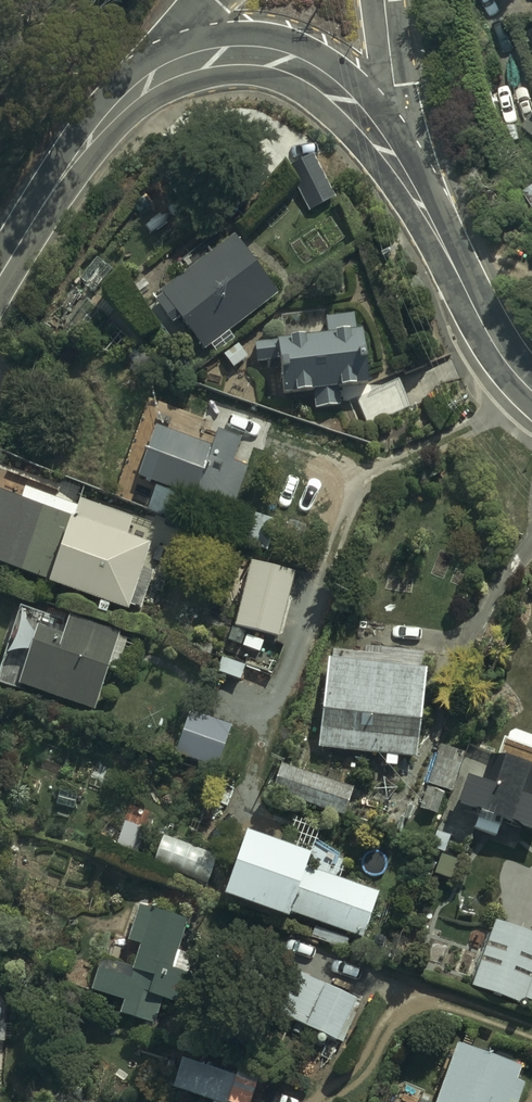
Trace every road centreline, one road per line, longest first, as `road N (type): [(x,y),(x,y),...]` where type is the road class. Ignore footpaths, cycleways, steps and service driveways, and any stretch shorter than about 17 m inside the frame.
road 1 (tertiary): [(145,84),(208,58),(281,59),(335,94),(402,178)]
road 2 (tertiary): [(402,178),(495,348),(531,392)]
road 3 (tertiary): [(0,274),(63,174),(145,84)]
road 4 (residential): [(386,0),(402,178)]

